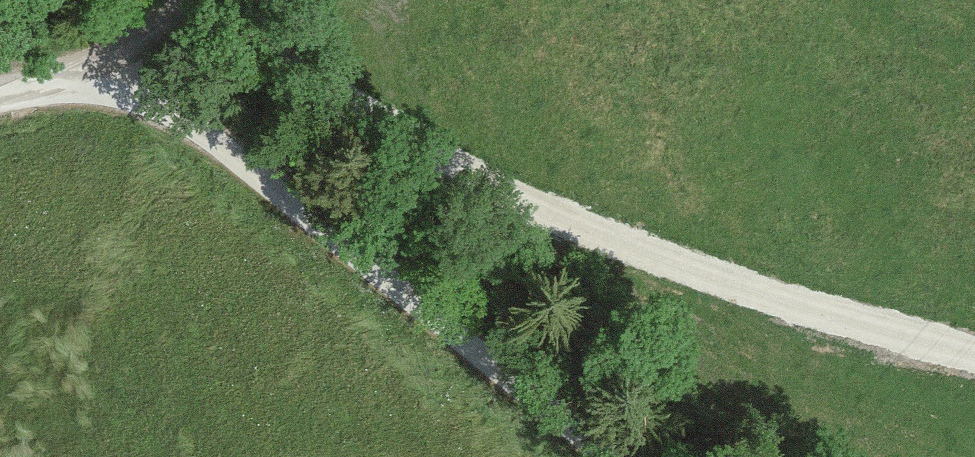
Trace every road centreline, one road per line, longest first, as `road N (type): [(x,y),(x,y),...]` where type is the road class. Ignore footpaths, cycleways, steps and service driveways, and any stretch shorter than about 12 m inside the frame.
road 1 (track): [(974,355),(685,272),(410,149),(283,0)]
road 2 (unclassified): [(612,456),(180,119),(93,88),(0,95)]
road 3 (track): [(191,0),(93,88)]

